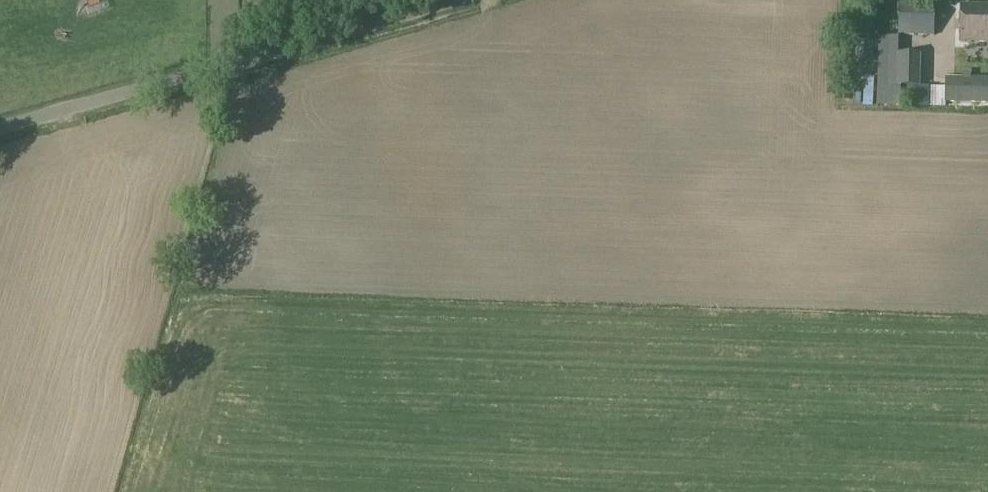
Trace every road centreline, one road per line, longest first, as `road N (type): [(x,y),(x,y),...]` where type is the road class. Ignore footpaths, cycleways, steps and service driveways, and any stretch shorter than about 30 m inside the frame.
road 1 (unclassified): [(0,128),(459,0)]

